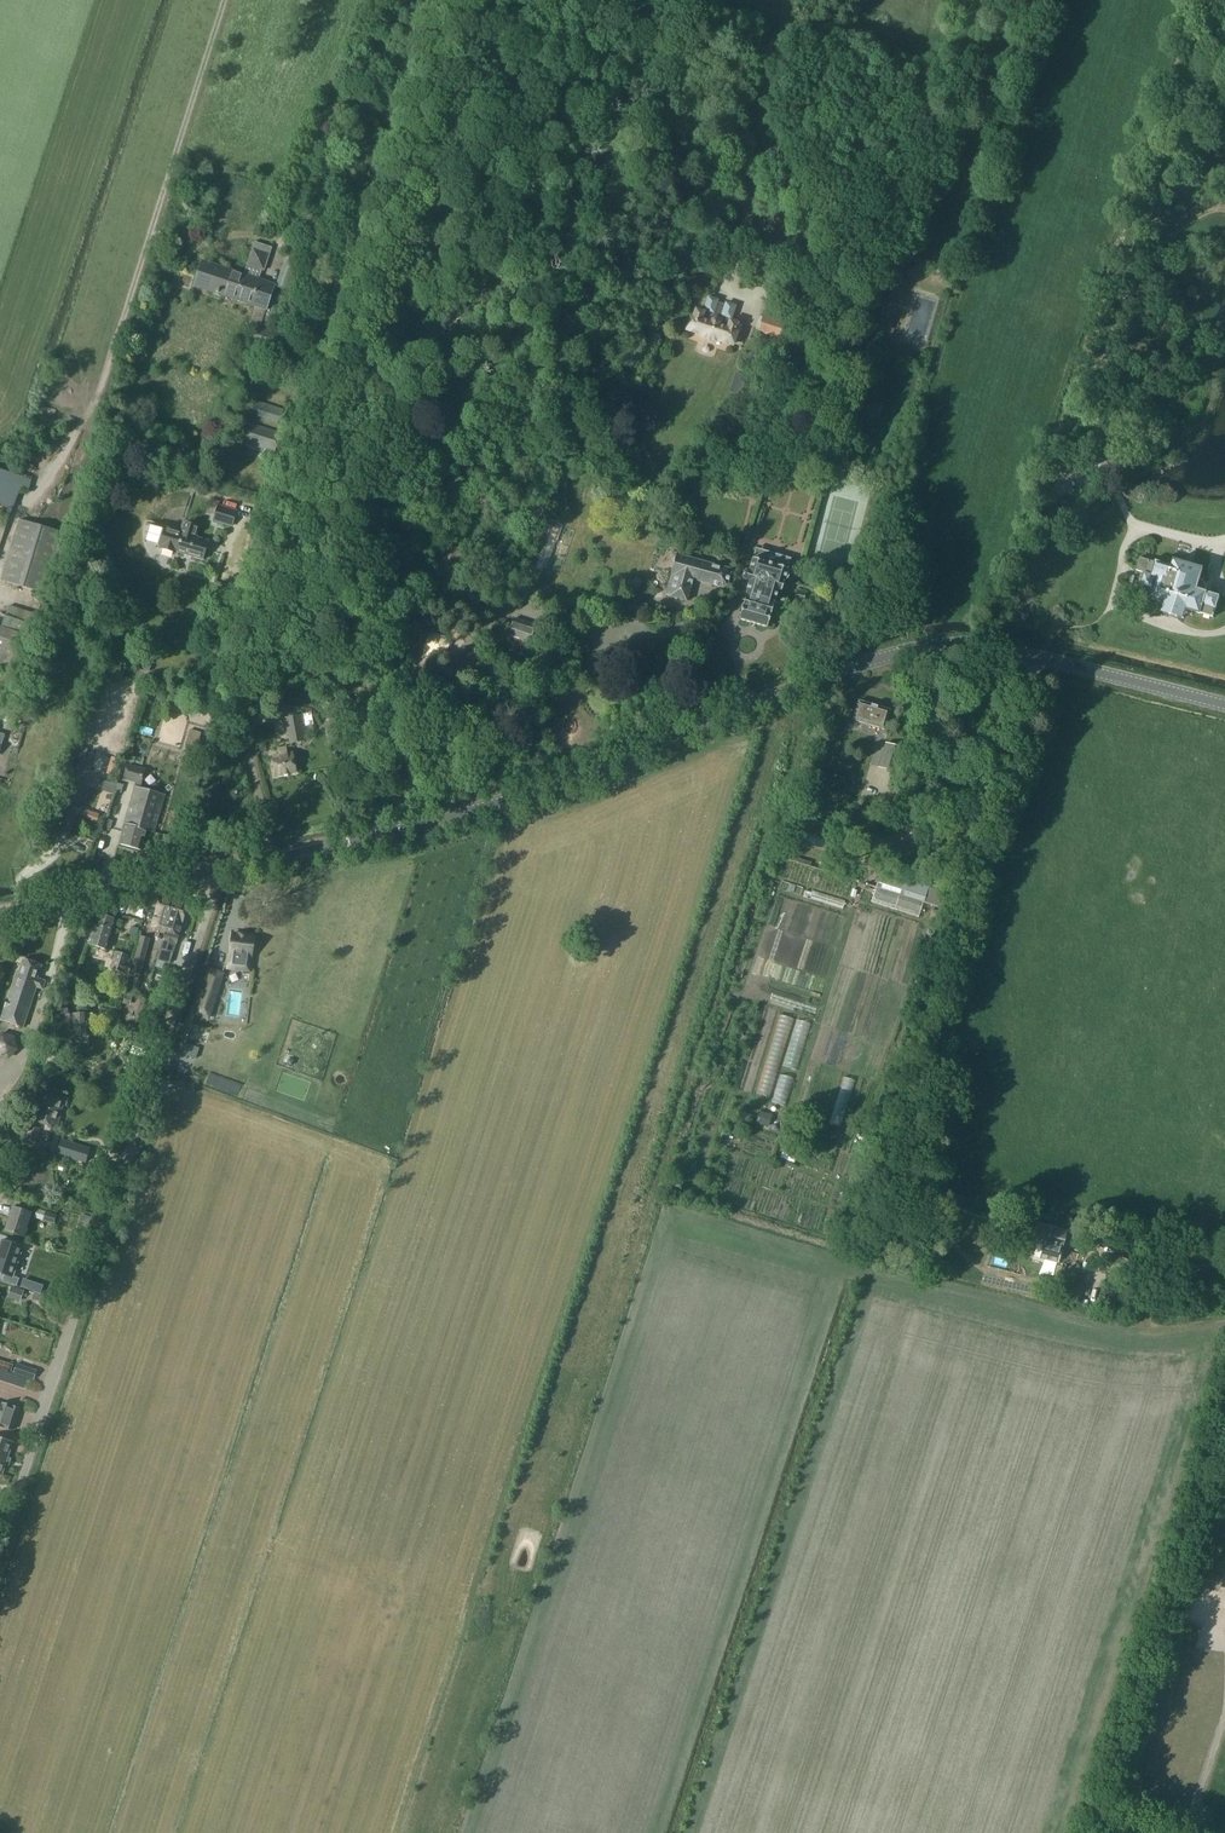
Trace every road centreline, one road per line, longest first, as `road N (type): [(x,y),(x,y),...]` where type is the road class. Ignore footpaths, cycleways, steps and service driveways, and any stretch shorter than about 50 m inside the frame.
road 1 (tertiary): [(274,858),(534,791),(937,642),(1045,659),(1224,704)]
road 2 (unclassified): [(274,858),(241,703),(473,0)]
road 3 (unclassified): [(0,1549),(214,893),(213,869)]
road 4 (track): [(226,0),(96,400),(33,501),(13,518),(0,563)]
road 5 (track): [(667,1213),(877,1277),(1110,1329),(1224,1323)]
road 6 (track): [(1094,1812),(1224,1404)]
road 7 (track): [(1219,547),(1135,527),(1111,607),(1172,627),(1224,629)]
road 8 (residential): [(68,901),(0,1146)]
road 9 (track): [(982,778),(895,826),(877,846),(858,896)]
road 10 (track): [(1067,1280),(1090,1266),(1124,1261),(1181,1273),(1224,1269)]
road 11 (tertiary): [(68,901),(213,869)]
road 12 (track): [(1028,657),(1005,734),(982,778)]

